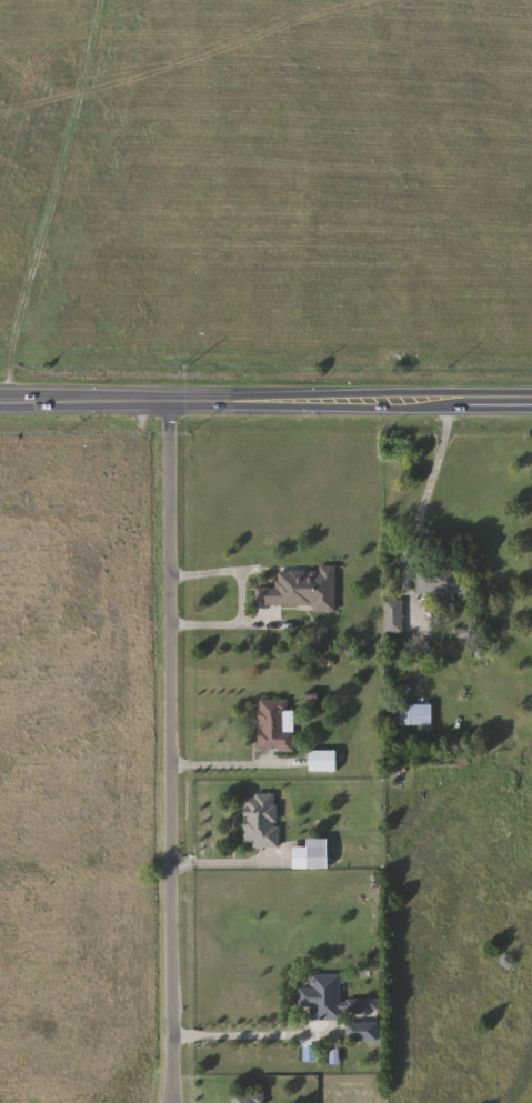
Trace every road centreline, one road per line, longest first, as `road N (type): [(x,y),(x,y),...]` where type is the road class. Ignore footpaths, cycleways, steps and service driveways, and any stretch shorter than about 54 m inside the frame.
road 1 (residential): [(167,401),(173,1102)]
road 2 (secondary): [(0,402),(531,403)]

